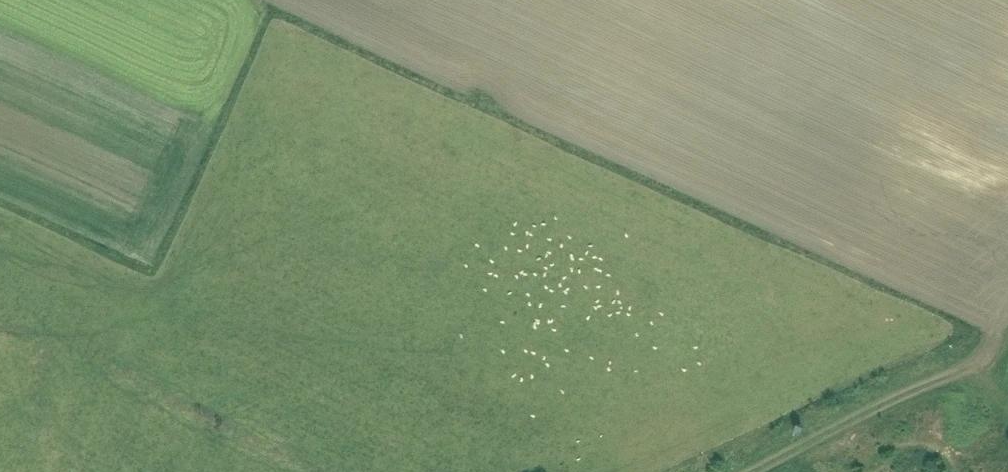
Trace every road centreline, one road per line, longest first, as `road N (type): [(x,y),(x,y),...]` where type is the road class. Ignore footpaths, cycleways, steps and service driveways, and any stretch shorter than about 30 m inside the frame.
road 1 (track): [(729,471),(971,372),(1007,343)]

